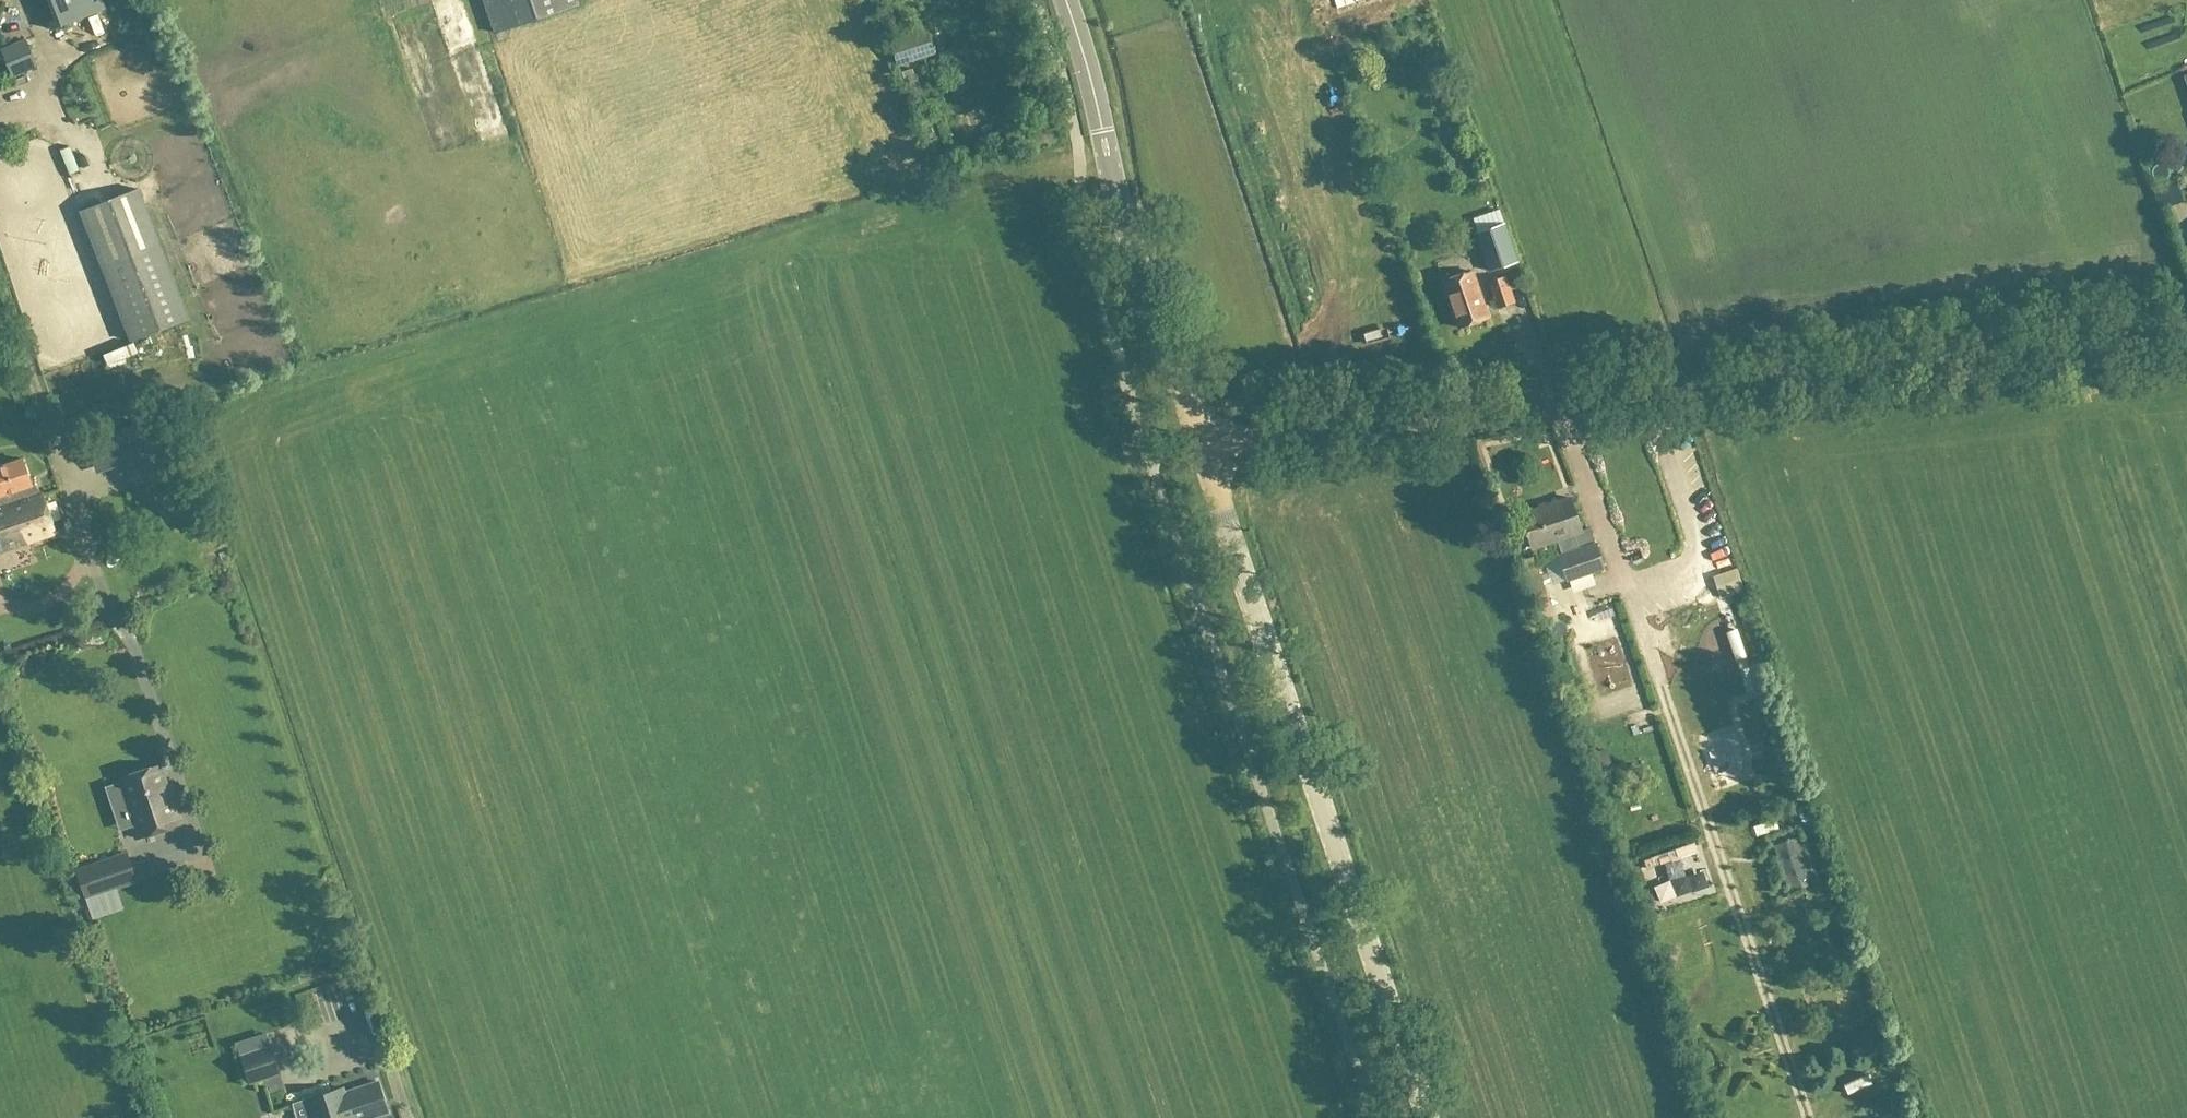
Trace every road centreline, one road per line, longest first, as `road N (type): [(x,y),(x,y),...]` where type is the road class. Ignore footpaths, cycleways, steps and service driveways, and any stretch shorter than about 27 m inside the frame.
road 1 (unclassified): [(1200,447),(2186,330)]
road 2 (tertiary): [(1422,1117),(1200,447)]
road 3 (unclassified): [(169,759),(0,286)]
road 4 (tertiary): [(1200,447),(1109,205),(1100,131),(1063,0)]

